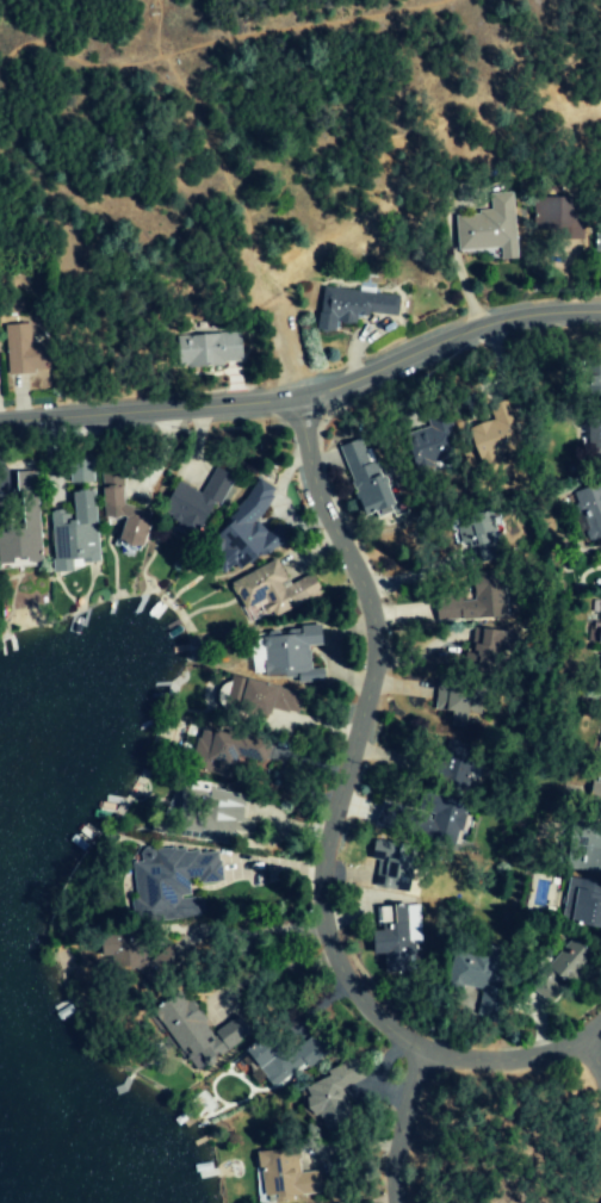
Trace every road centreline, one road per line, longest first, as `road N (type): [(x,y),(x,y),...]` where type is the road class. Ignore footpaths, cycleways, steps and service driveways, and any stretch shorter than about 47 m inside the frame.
road 1 (residential): [(580,1036),(513,1056),(428,1050),(398,1038),(340,968),(323,882),(370,671),(372,619),(318,491),(297,401)]
road 2 (residential): [(600,313),(469,328),(297,401),(0,421)]
road 3 (residential): [(403,1202),(401,1134),(428,1050)]

